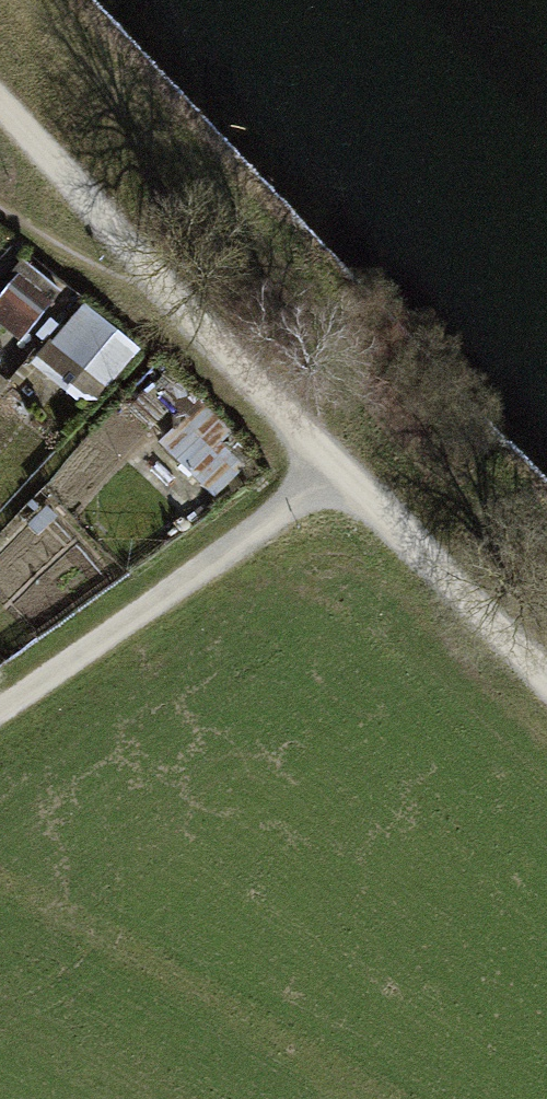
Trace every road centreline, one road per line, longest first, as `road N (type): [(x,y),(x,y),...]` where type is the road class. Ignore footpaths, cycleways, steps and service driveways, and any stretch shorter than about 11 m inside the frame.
road 1 (track): [(0,100),(546,682)]
road 2 (track): [(0,716),(350,478)]

